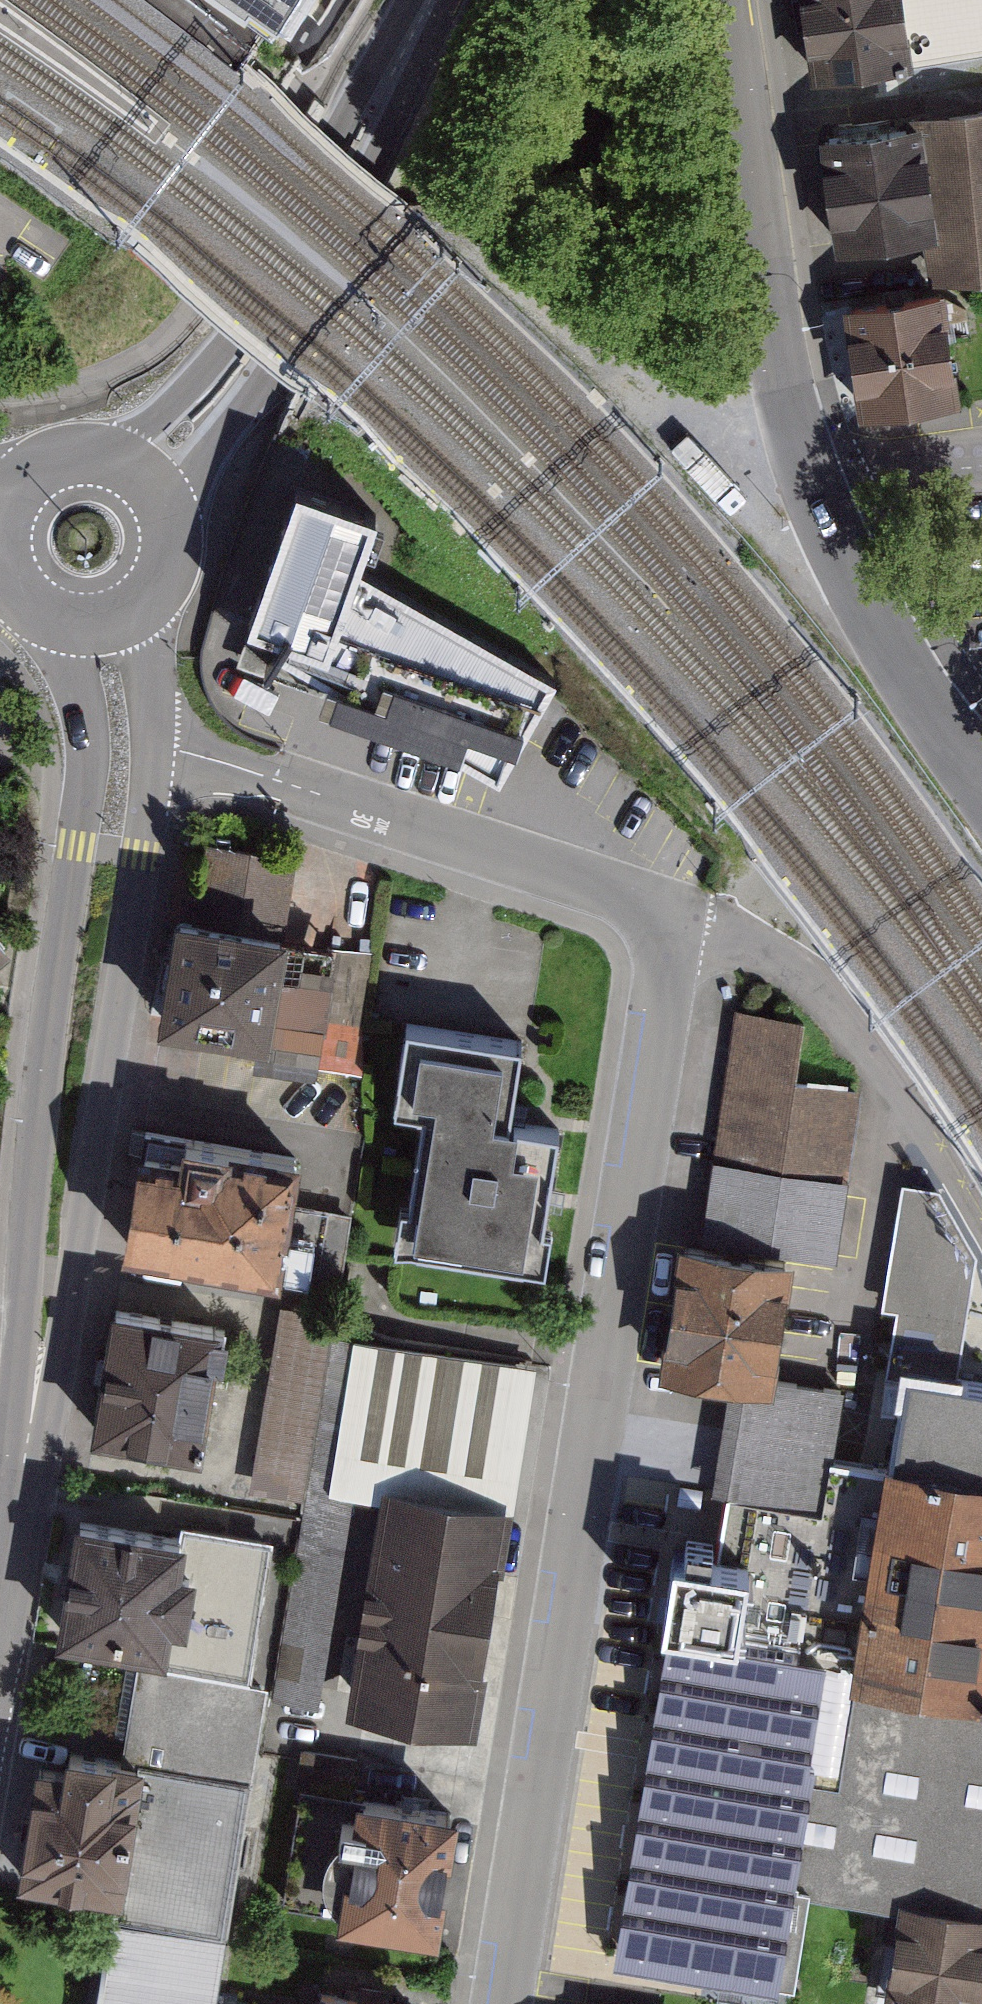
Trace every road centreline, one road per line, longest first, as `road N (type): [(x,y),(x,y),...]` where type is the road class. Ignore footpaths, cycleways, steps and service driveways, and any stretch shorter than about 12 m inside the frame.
road 1 (residential): [(502,2003),(676,911),(156,748)]
road 2 (tertiary): [(44,620),(69,655),(93,754),(44,1138),(41,1354)]
road 3 (tertiary): [(41,1354),(82,1247),(156,748)]
road 4 (unclassified): [(737,0),(800,408),(821,477)]
road 5 (tertiary): [(429,0),(238,375)]
road 6 (unclassified): [(821,477),(894,661),(981,786)]
road 7 (tertiary): [(15,1529),(41,1354)]
road 8 (tertiary): [(172,525),(233,416),(238,375)]
road 9 (tertiary): [(238,375),(94,456)]
road 10 (unclassified): [(981,467),(821,477)]
road 11 (tertiary): [(156,748),(150,602)]

